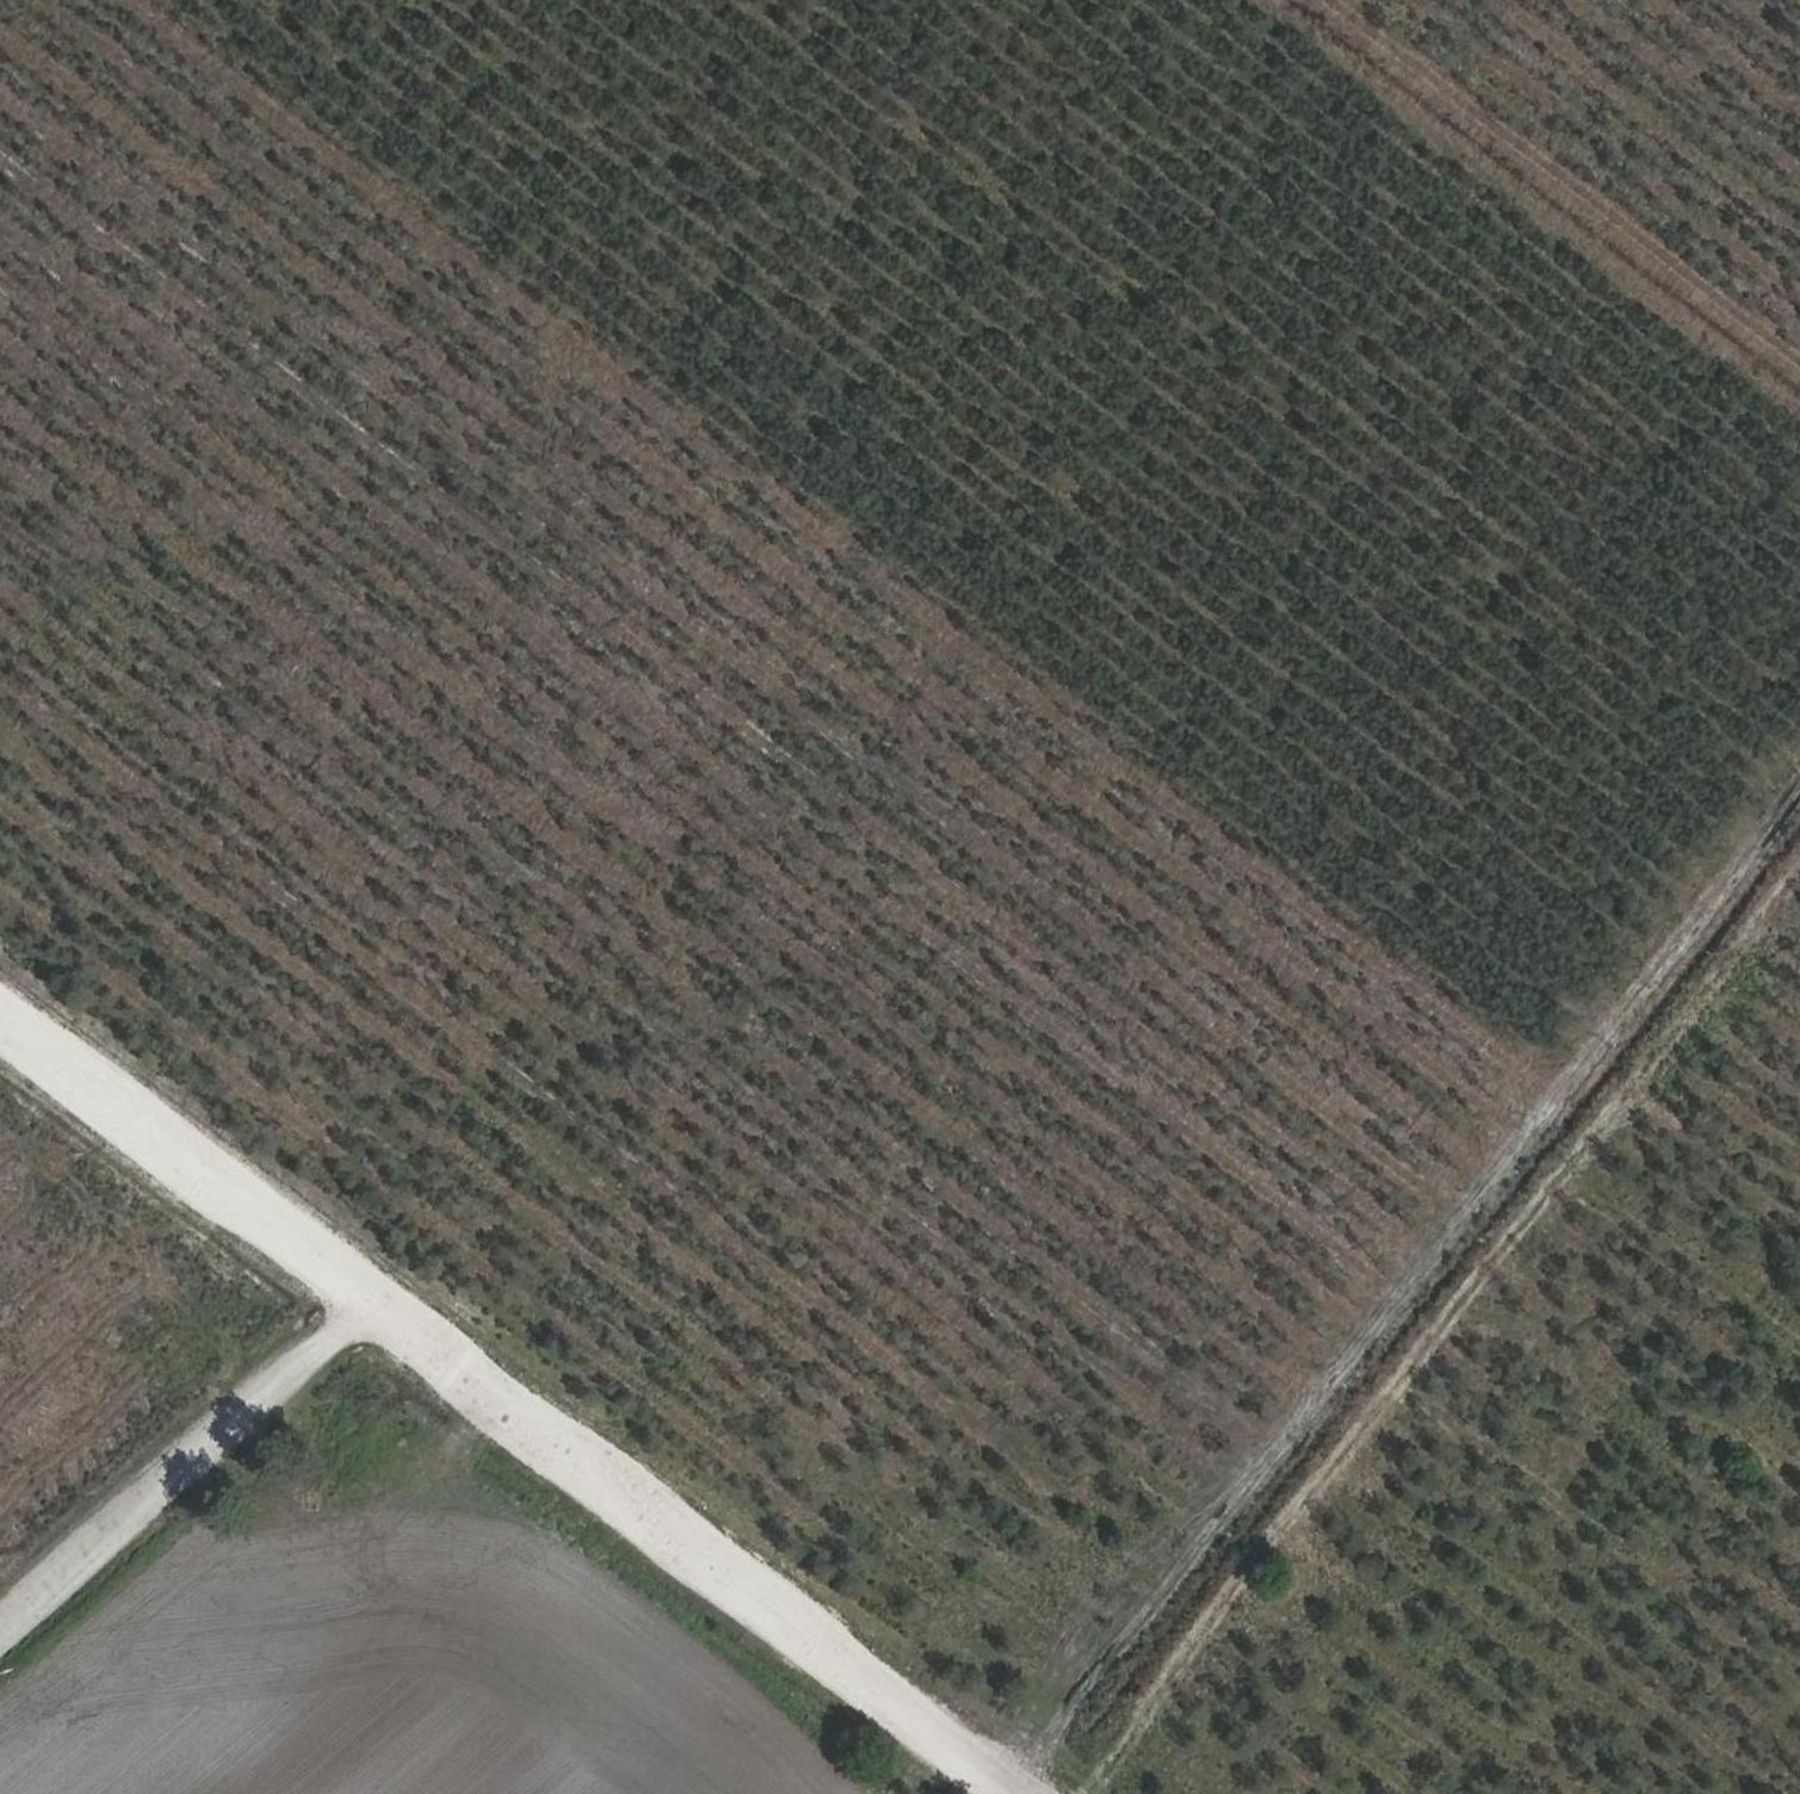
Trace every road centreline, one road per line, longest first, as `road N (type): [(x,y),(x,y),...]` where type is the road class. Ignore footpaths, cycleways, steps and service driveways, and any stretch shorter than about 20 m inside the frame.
road 1 (track): [(0,1023),(1012,1793)]
road 2 (track): [(0,1616),(363,1300)]

